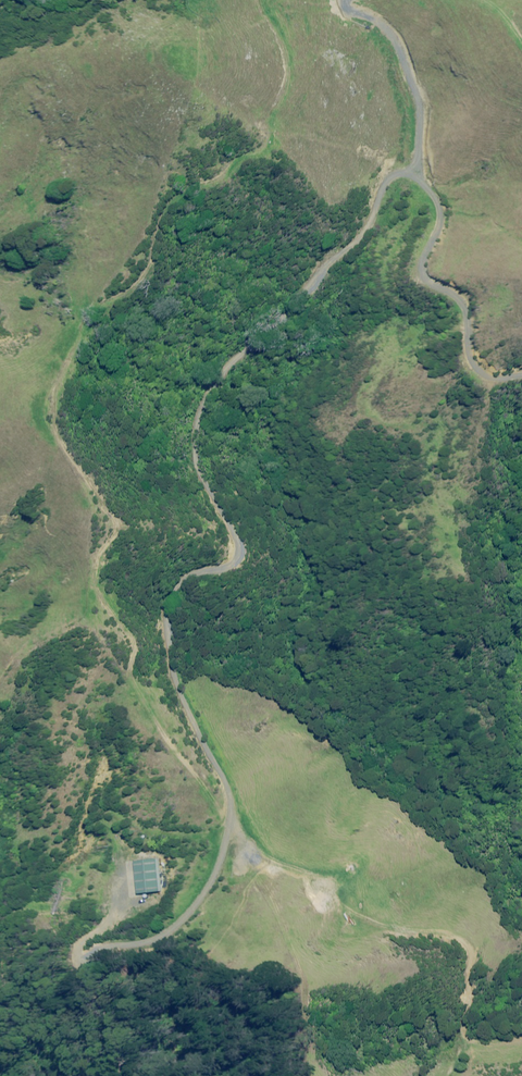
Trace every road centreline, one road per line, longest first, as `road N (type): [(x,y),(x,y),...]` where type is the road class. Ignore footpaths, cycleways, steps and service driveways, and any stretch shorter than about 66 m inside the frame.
road 1 (track): [(228,802),(175,683),(166,604),(224,574),(238,542),(196,460),(202,389),(367,232),(385,182),(403,168),(431,179),(433,226),(410,268),(429,306),(451,305),(460,359),(521,364)]
road 2 (track): [(228,802),(257,851),(334,878),(351,915),(464,941),(473,1014),(486,1037),(521,1037)]
road 3 (track): [(134,1075),(140,1054),(103,1023),(80,984),(81,952),(157,940),(192,907),(215,862),(228,802)]
road 4 (track): [(348,0),(400,49),(415,86),(416,173)]

